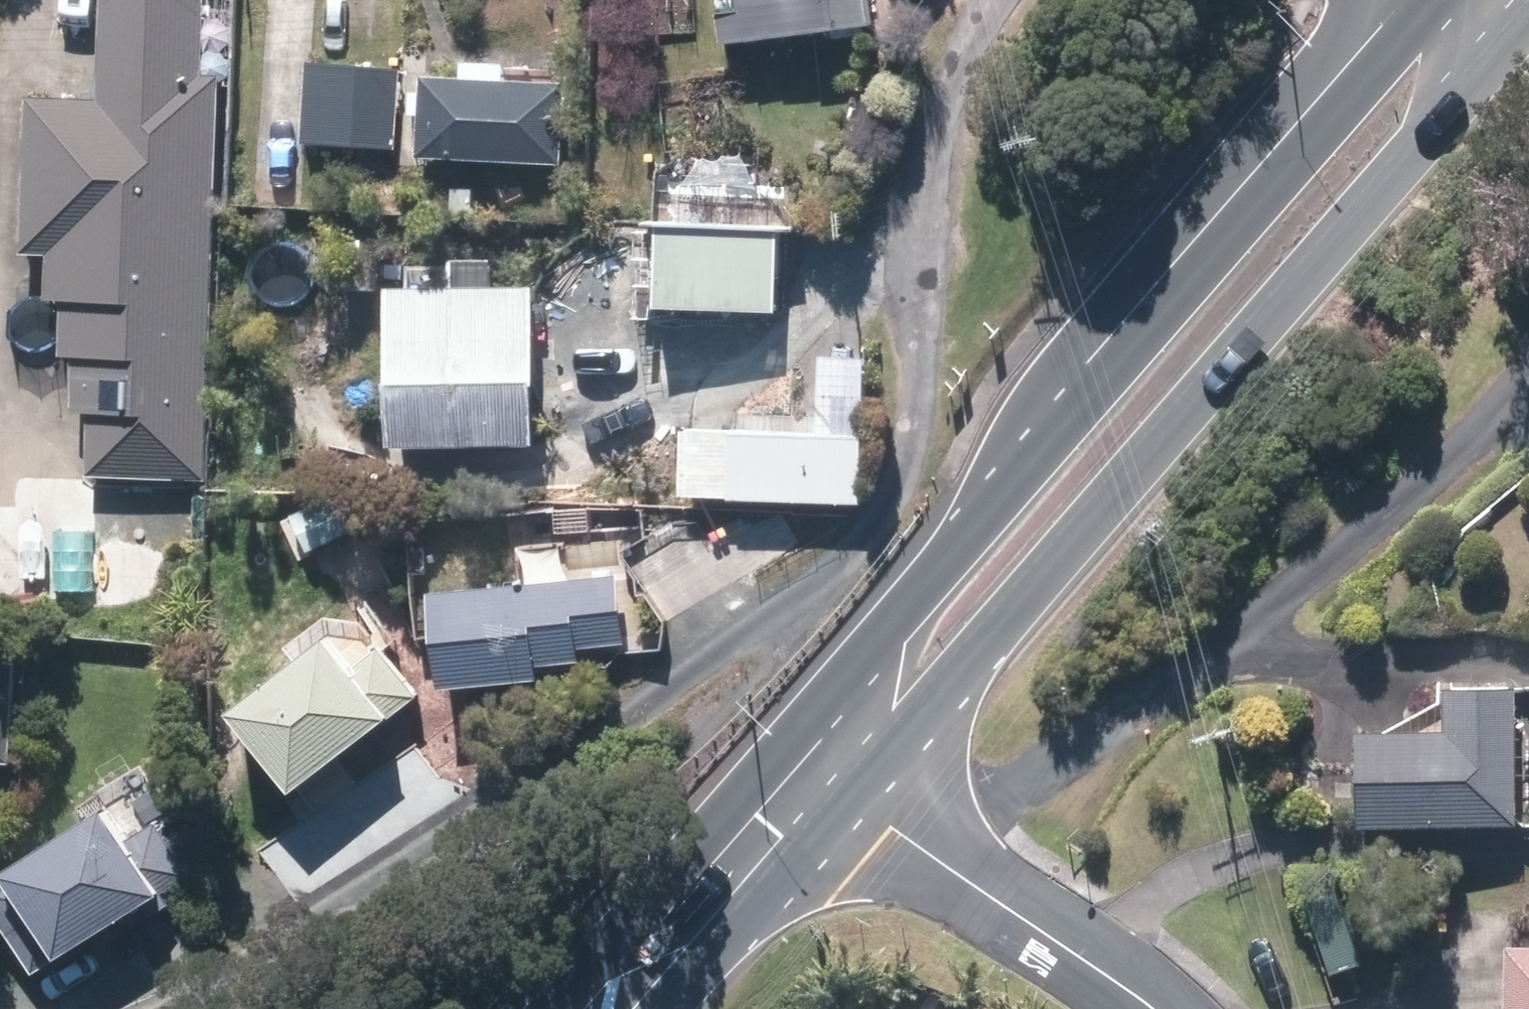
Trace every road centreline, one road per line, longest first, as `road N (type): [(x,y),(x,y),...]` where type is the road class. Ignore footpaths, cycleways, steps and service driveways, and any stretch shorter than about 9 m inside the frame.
road 1 (primary): [(1528,5),(872,774)]
road 2 (primary): [(805,715),(1439,0)]
road 3 (residential): [(1140,1008),(872,774)]
road 4 (primary): [(727,873),(611,1008)]
road 5 (primary): [(727,873),(805,715)]
road 6 (primary): [(872,774),(727,873)]

